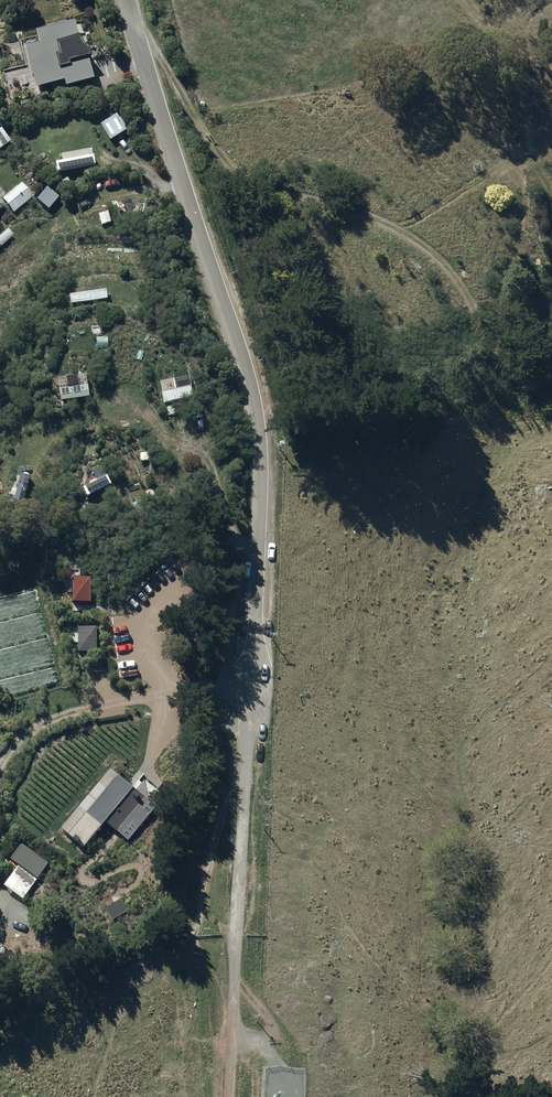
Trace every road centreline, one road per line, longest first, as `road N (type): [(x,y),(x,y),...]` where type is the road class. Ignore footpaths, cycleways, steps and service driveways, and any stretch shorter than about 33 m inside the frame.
road 1 (residential): [(126,0),(250,383),(260,440),(252,693)]
road 2 (track): [(252,693),(230,1096)]
road 3 (track): [(249,734),(221,799),(210,874),(235,967)]
road 4 (track): [(466,282),(495,290),(509,278),(522,226),(513,165),(537,167),(551,210)]
road 5 (track): [(231,953),(192,960),(129,1005),(90,1096)]

